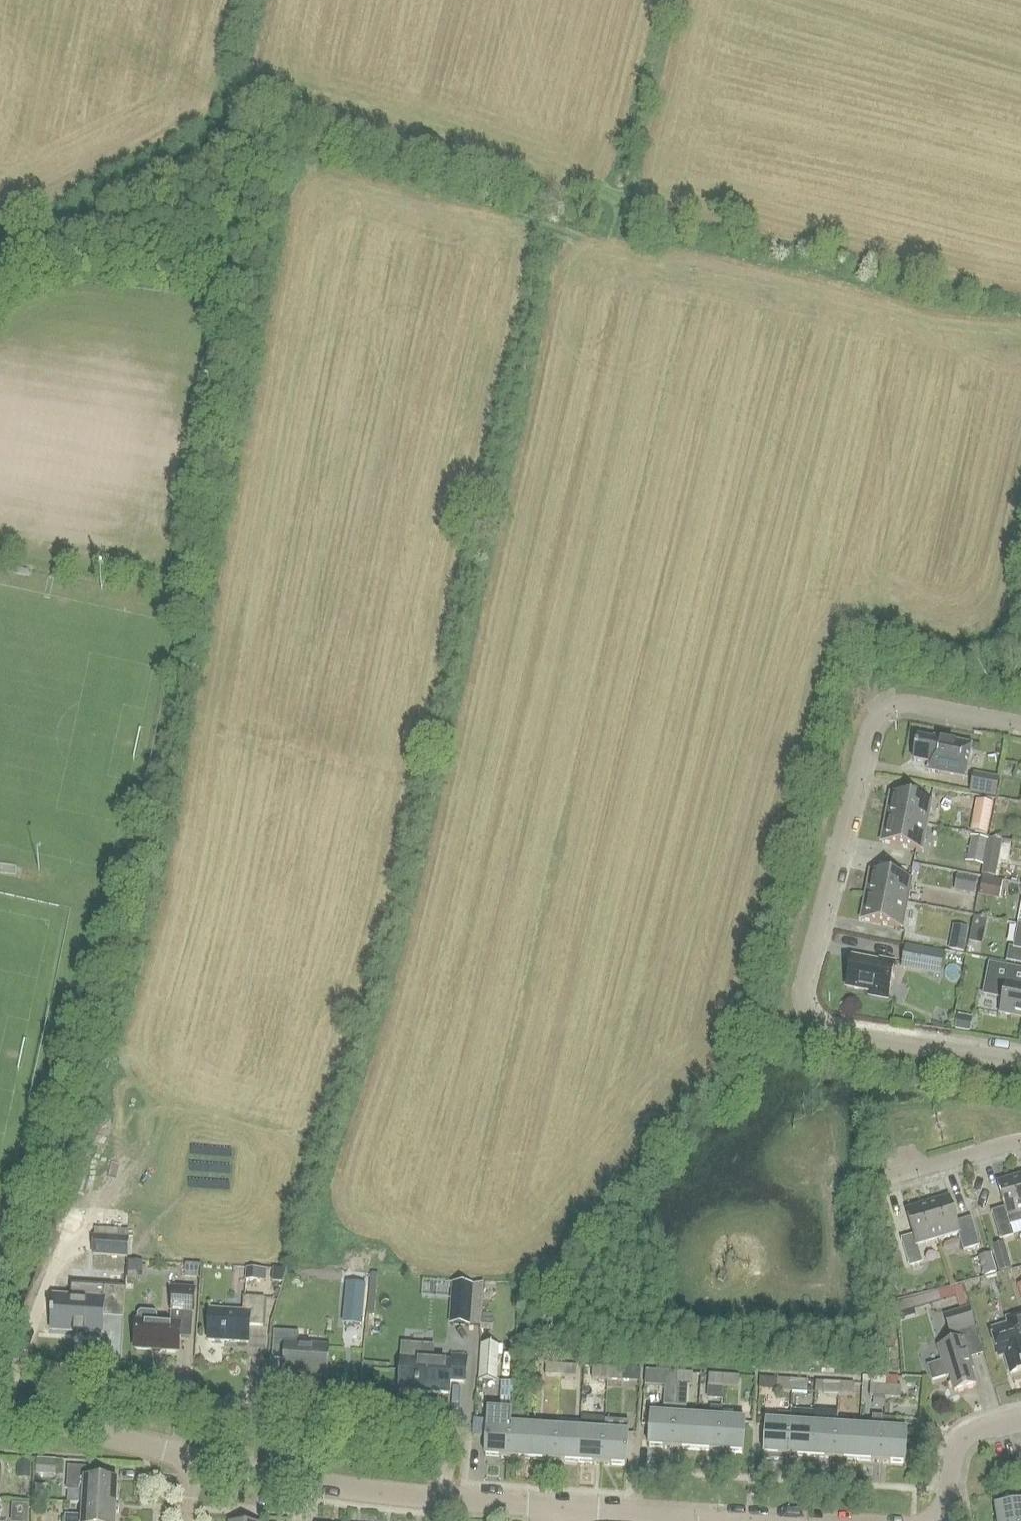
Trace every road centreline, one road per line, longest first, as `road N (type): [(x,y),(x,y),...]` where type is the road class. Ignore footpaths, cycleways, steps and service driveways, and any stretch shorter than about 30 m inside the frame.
road 1 (residential): [(1020,725),(914,705),(878,717),(867,735),(810,1016),(1020,1054)]
road 2 (residential): [(0,1414),(238,1474),(560,1510)]
road 3 (residential): [(560,1510),(718,1520)]
road 4 (residential): [(944,1520),(963,1436),(1020,1417)]
road 5 (residential): [(1020,1141),(884,1181)]

